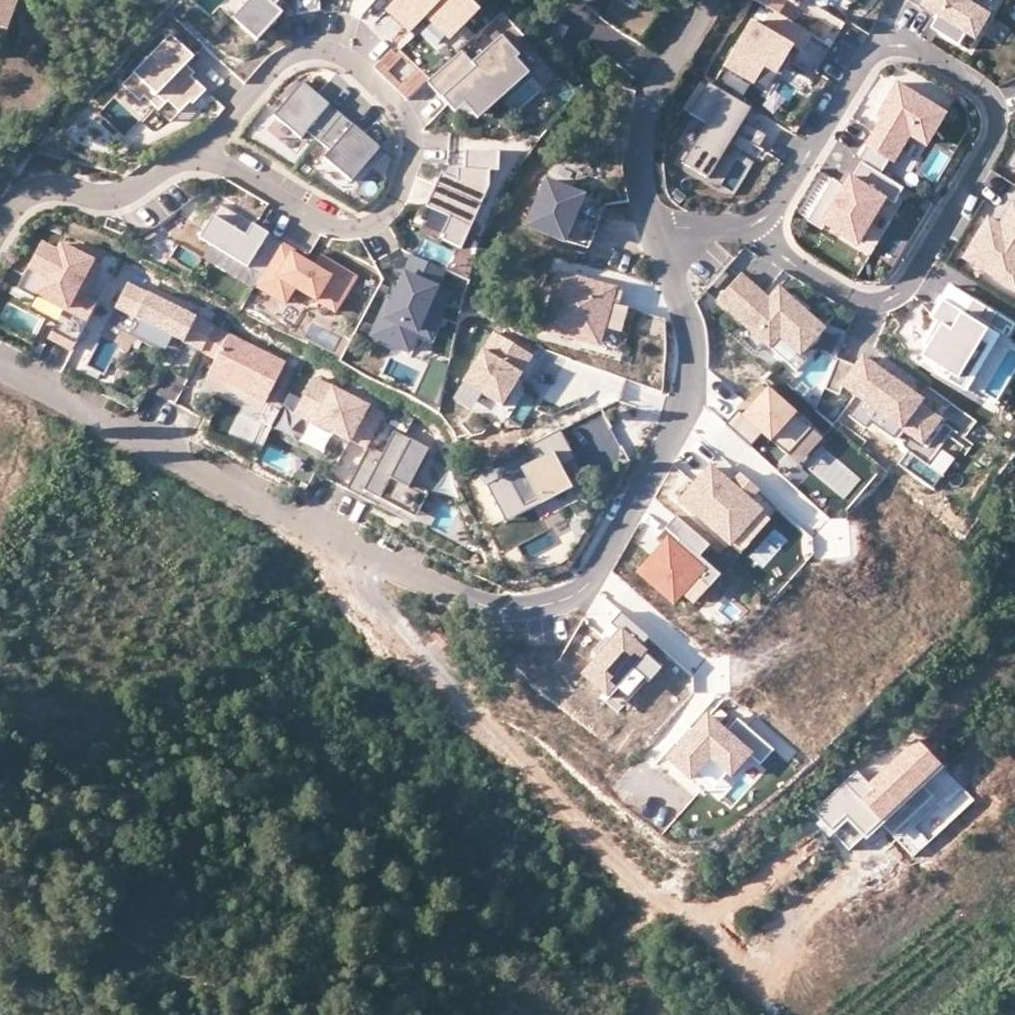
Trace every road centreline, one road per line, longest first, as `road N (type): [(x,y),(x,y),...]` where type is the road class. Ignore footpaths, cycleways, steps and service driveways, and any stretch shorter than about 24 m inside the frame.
road 1 (residential): [(657,229),(685,306),(693,363),(688,410),(596,570),(575,591),(541,605),(471,604),(0,367)]
road 2 (residential): [(755,225),(778,206),(886,43),(905,44),(995,98),(999,135),(903,290),(885,301),(861,302),(793,264),(764,237)]
road 3 (residential): [(205,155),(318,220),(357,227),(388,209),(400,191),(412,135),(394,97),(333,51),(312,50),(273,68),(215,137)]
road 4 (track): [(361,551),(370,589),(428,663),(645,891),(669,908),(697,914)]
road 5 (residential): [(710,0),(651,117),(646,189),(657,229)]
road 6 (residential): [(0,224),(37,188),(114,196),(205,155)]

